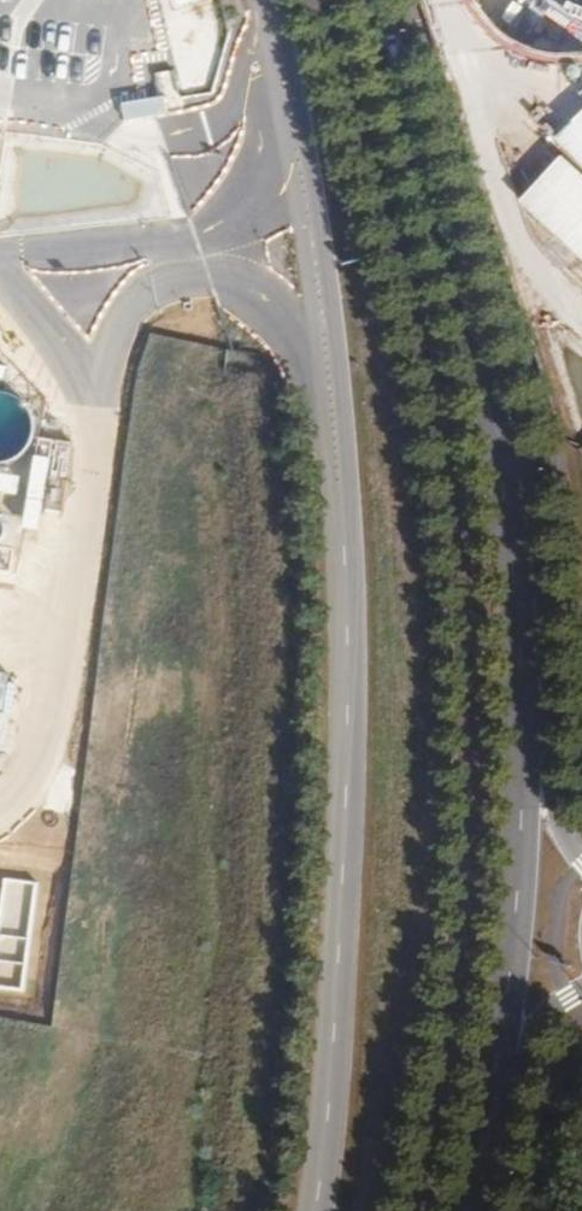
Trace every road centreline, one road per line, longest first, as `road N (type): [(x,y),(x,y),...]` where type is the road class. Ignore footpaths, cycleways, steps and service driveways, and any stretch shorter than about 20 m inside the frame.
road 1 (primary): [(467,1210),(502,1070),(526,736),(525,640),(496,426),(458,266),(373,0)]
road 2 (primary): [(264,0),(312,235),(344,545),(341,935),(316,1210)]

